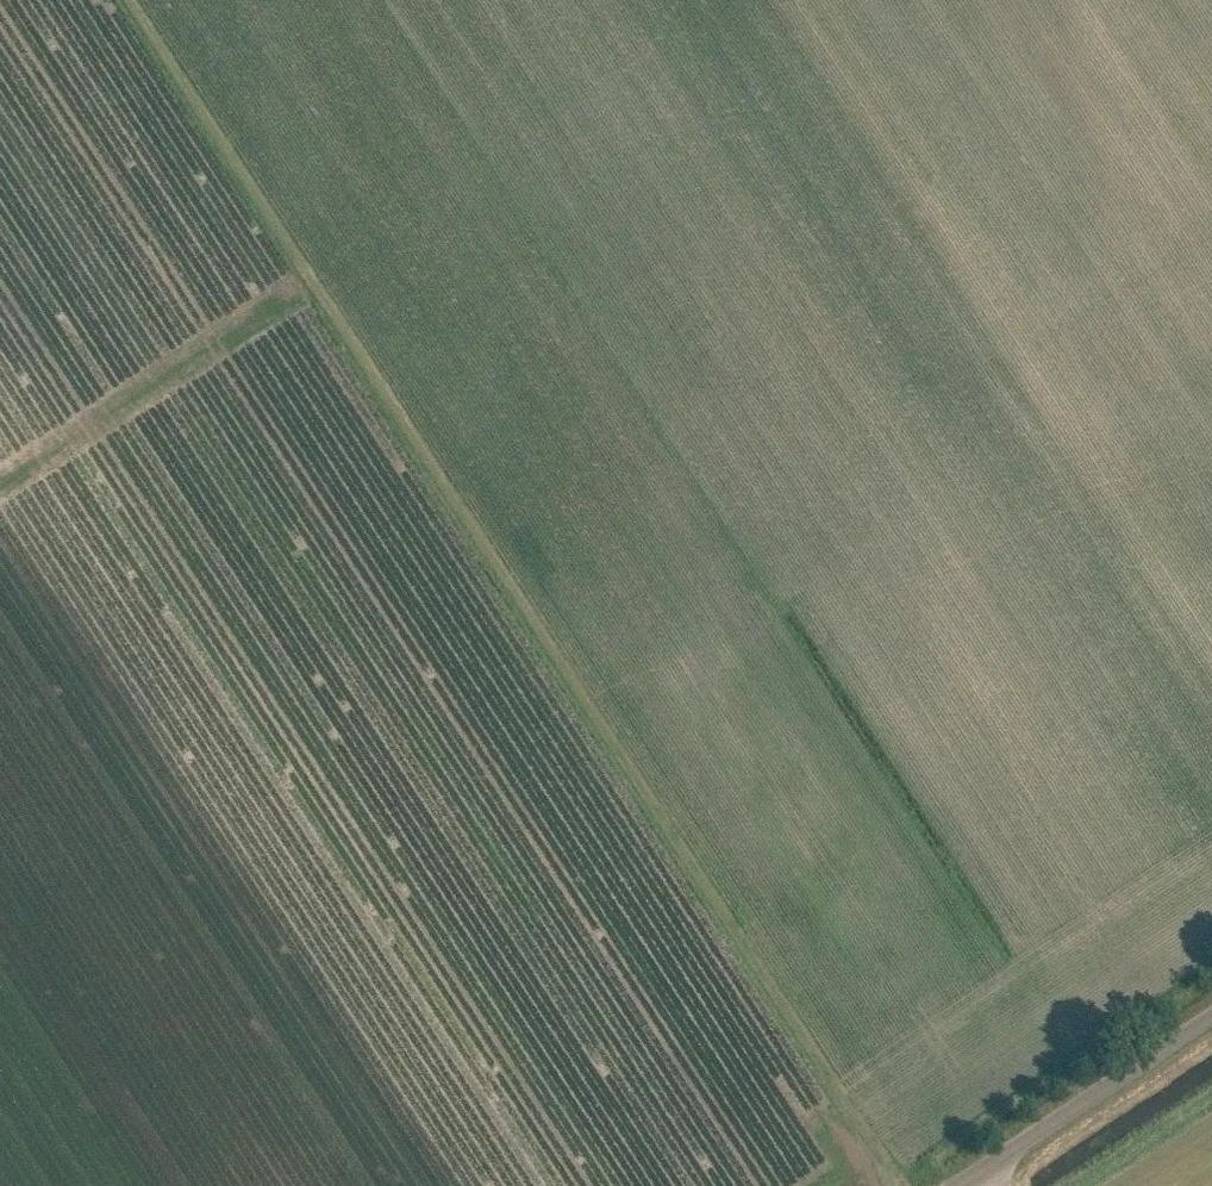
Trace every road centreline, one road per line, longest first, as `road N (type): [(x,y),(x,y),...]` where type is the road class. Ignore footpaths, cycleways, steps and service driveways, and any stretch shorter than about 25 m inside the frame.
road 1 (unclassified): [(952,1185),(1211,1013)]

